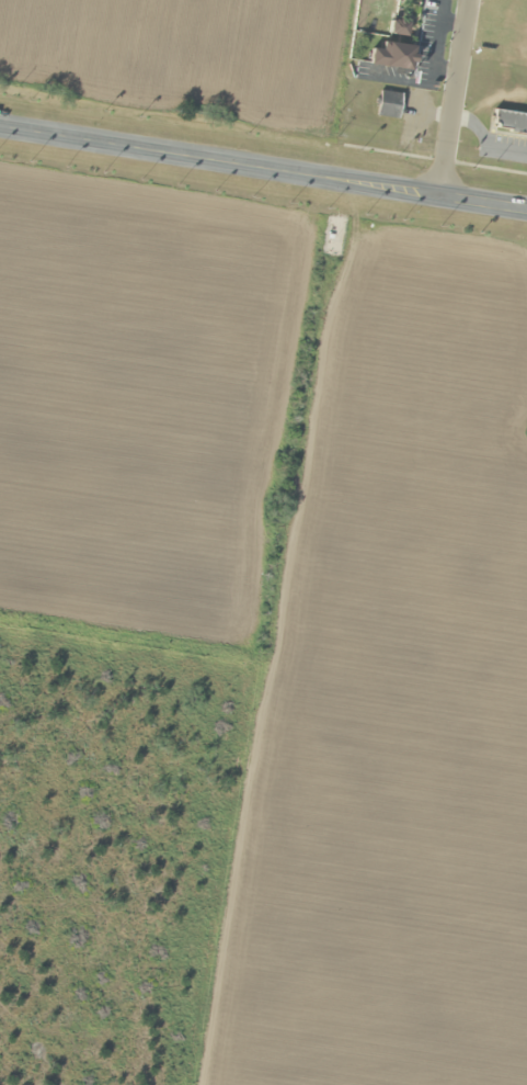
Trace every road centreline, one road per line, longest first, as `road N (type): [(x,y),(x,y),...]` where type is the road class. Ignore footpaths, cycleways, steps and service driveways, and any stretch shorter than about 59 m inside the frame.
road 1 (tertiary): [(526,205),(0,124)]

